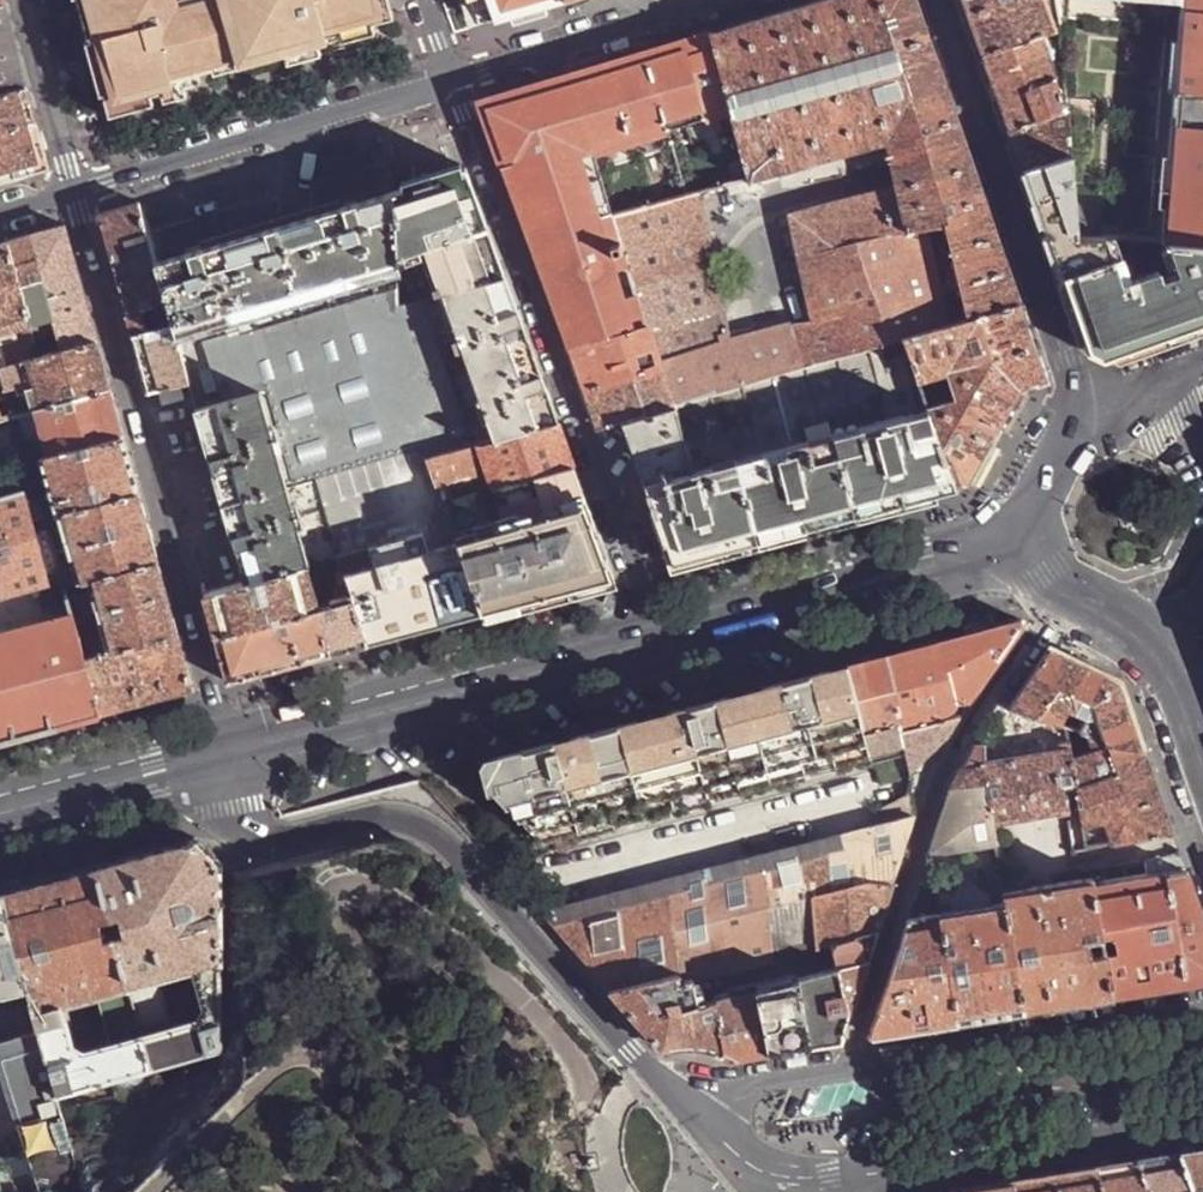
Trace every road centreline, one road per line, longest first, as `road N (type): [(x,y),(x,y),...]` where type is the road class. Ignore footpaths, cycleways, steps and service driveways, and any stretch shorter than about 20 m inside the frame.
road 1 (secondary): [(225,755),(250,837),(281,840),(394,819),(436,838),(717,1141)]
road 2 (residential): [(653,640),(450,82)]
road 3 (residential): [(78,191),(225,755)]
road 4 (residential): [(1041,621),(945,760),(849,1065)]
road 5 (tertiary): [(653,640),(225,755)]
road 6 (tertiary): [(1083,410),(943,0)]
road 7 (tertiary): [(1031,537),(653,640)]
road 8 (residential): [(450,82),(78,191)]
road 9 (tertiary): [(1202,1006),(849,1065)]
road 10 (secondary): [(895,1173),(1202,1123)]
road 11 (residential): [(724,0),(450,82)]
road 12 (secondary): [(225,755),(0,815)]
road 13 (residential): [(30,0),(78,191)]
road 14 (secondary): [(717,1141),(749,1163),(796,1180),(895,1173)]
road 15 (tertiary): [(849,1065),(751,1090),(717,1141)]
road 16 (tertiary): [(1031,537),(1024,515),(1083,410)]

